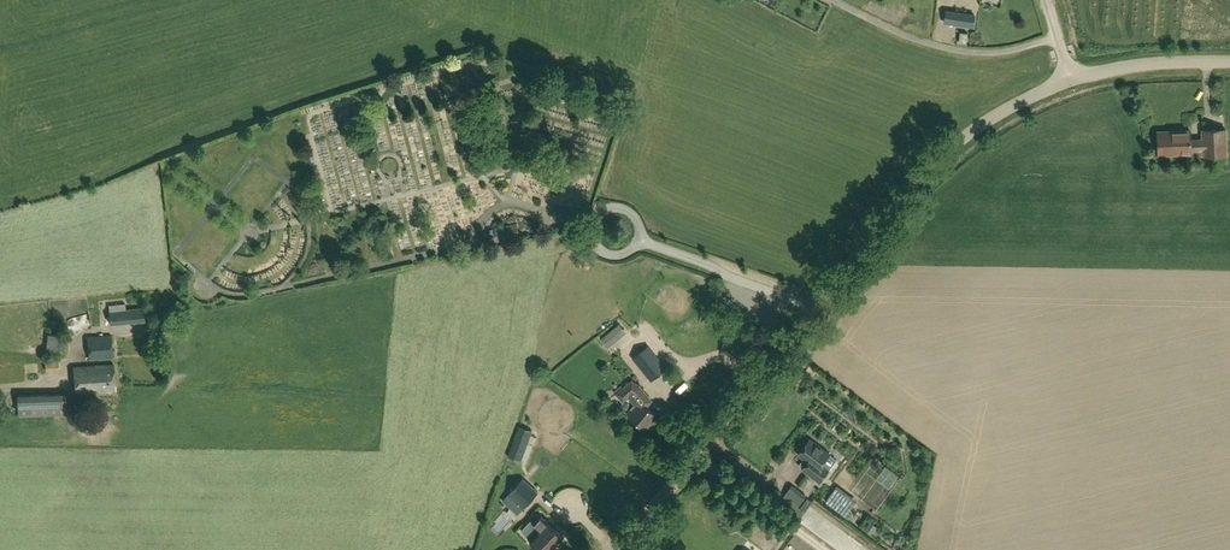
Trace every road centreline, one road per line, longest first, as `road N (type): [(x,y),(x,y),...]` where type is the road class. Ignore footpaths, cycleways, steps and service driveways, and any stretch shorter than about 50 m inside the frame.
road 1 (unclassified): [(610,549),(697,457),(917,181),(981,125),(1071,79)]
road 2 (unclassified): [(1071,79),(1139,64),(1229,62)]

